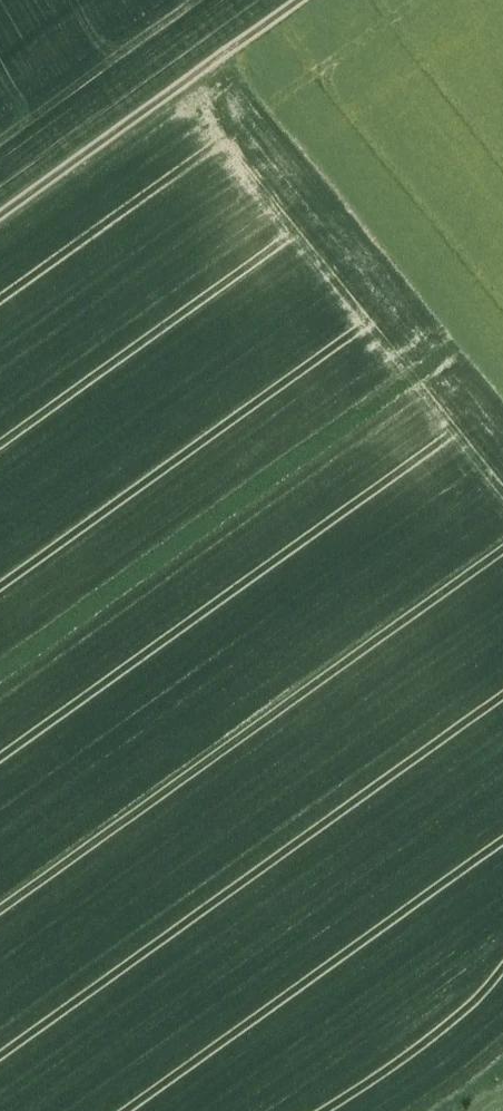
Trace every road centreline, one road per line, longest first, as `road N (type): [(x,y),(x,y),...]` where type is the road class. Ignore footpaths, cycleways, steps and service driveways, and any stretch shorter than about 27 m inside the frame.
road 1 (track): [(298,0),(0,215)]

